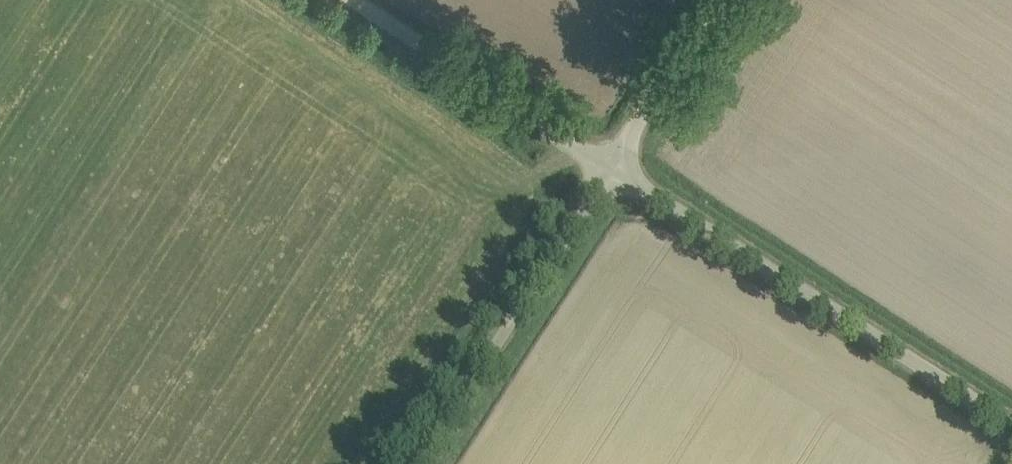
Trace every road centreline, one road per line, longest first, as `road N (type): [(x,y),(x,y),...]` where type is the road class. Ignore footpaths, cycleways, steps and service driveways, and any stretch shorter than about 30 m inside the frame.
road 1 (unclassified): [(1011,426),(602,162)]
road 2 (unclassified): [(409,463),(602,162)]
road 3 (track): [(349,0),(602,162)]
road 4 (unclassified): [(602,162),(715,0)]

